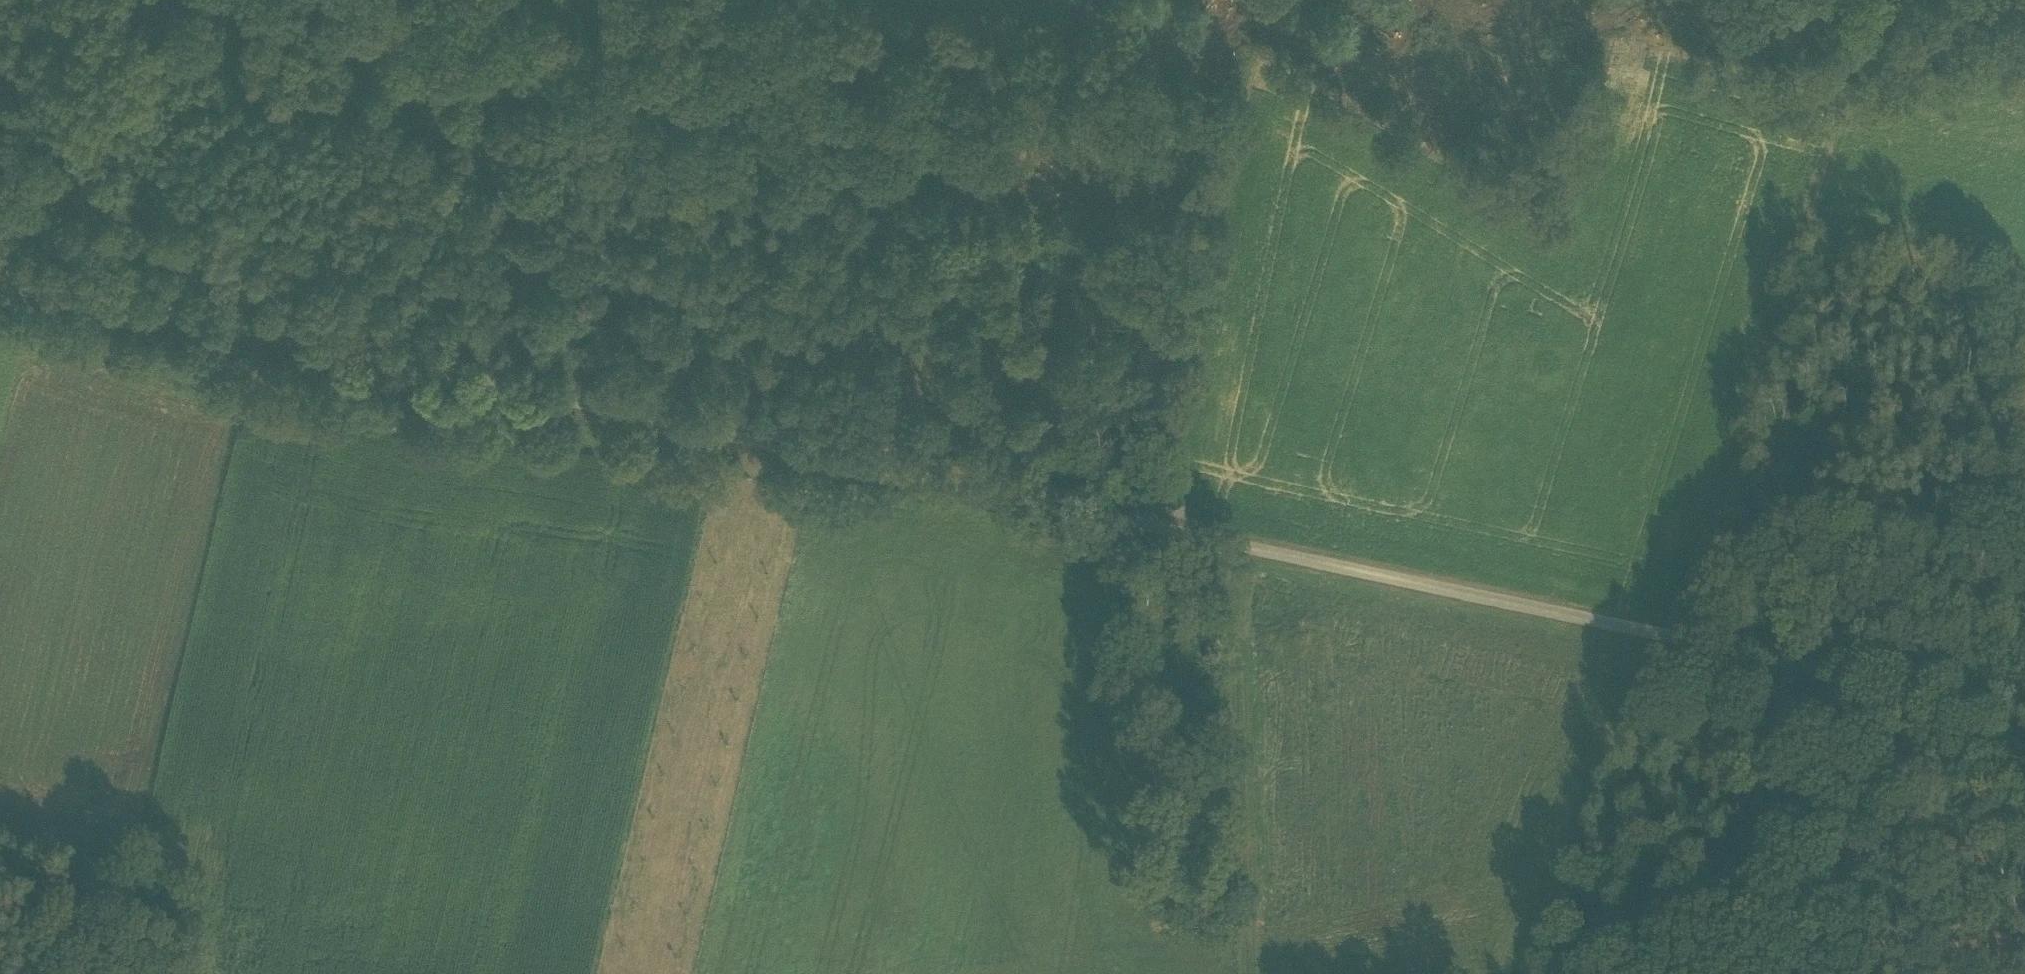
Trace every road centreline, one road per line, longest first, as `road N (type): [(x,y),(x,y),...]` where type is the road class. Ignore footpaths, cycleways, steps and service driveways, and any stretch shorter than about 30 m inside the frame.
road 1 (unclassified): [(2024,716),(886,467)]
road 2 (unclassified): [(0,271),(886,467)]
road 3 (track): [(886,467),(1097,0)]
road 4 (track): [(1243,545),(1260,973)]

